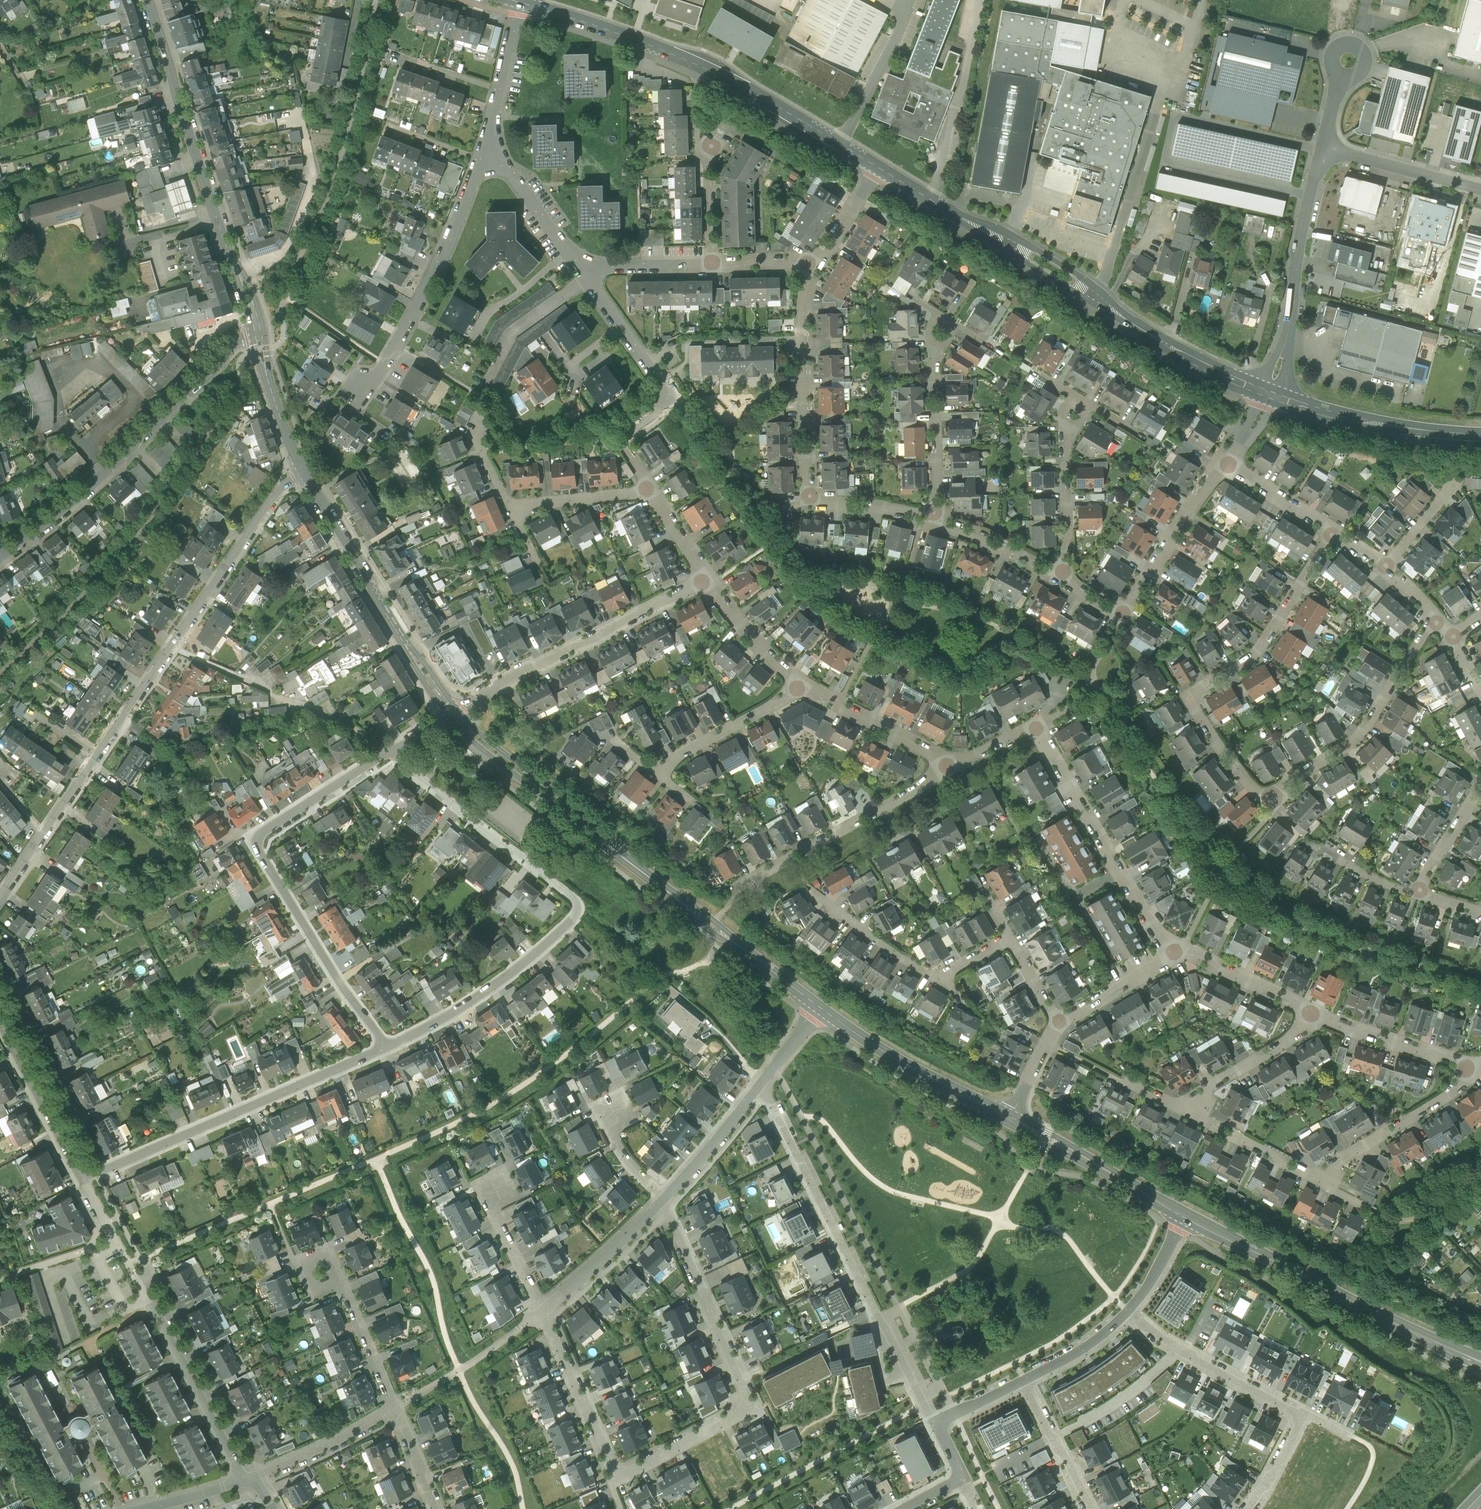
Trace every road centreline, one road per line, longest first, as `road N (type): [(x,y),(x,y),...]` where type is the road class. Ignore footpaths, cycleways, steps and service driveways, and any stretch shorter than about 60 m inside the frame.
road 1 (residential): [(1333,530),(1256,655),(1188,697),(1225,756),(1272,804),(1360,735),(1432,616)]
road 2 (residential): [(662,1201),(748,1397),(742,1412),(616,1479),(544,1310)]
road 3 (residential): [(0,904),(303,470)]
road 4 (residential): [(386,750),(580,902),(578,915),(491,988),(388,1048)]
road 5 (secondary): [(455,713),(482,744),(819,1007)]
road 6 (tertiary): [(1270,395),(1210,370),(882,171)]
road 7 (residential): [(386,750),(263,830),(257,846),(388,1048)]
road 8 (tertiary): [(882,171),(727,77),(525,3)]
road 9 (residential): [(760,1085),(933,1422)]
road 10 (residential): [(815,266),(806,292),(810,504),(932,519)]
road 11 (residential): [(253,1481),(83,1176)]
road 12 (secondary): [(148,0),(259,331)]
road 13 (residential): [(0,560),(131,449),(225,349),(259,331)]
road 14 (residential): [(388,1048),(83,1176)]
road 15 (secondary): [(303,470),(455,713)]
road 16 (residential): [(705,582),(455,713)]
road 17 (residential): [(484,153),(442,257),(361,397)]
road 18 (residential): [(1059,577),(1127,615),(1227,463)]
road 19 (residential): [(1044,739),(1155,932),(1180,951)]
road 20 (unclassified): [(1270,395),(1322,147)]
road 21 (secondary): [(1184,1213),(1404,1328)]
road 22 (residential): [(957,766),(742,884)]
road 23 (secondary): [(819,1007),(895,1060),(1012,1120)]
road 24 (tertiary): [(1480,435),(1377,424),(1270,395)]
road 25 (residential): [(1303,1412),(1158,1336),(1126,1310)]
road 26 (residential): [(396,1409),(331,1256),(298,1269)]
road 27 (residential): [(1310,1178),(1479,1069)]
road 28 (secondary): [(1012,1120),(1184,1213)]
road 29 (residential): [(83,1176),(0,1015)]
road 30 (residential): [(805,684),(652,771)]
road 31 (residential): [(957,766),(805,684)]
road 32 (residential): [(935,349),(932,519)]
road 33 (residential): [(1190,1112),(1207,1089),(1324,1018)]
road 34 (residential): [(579,265),(672,401)]
road 35 (unclassified): [(1322,147),(1480,190)]
road 36 (residential): [(1324,1018),(1479,1069)]
road 37 (residential): [(662,1201),(544,1310)]
road 38 (residential): [(253,1481),(396,1409)]
road 39 (residential): [(1180,951),(1324,1018)]
road 40 (residential): [(525,3),(484,153)]
road 41 (residential): [(760,1085),(662,1201)]
road 42 (residential): [(1066,431),(1066,557),(1059,577)]
road 43 (residential): [(484,153),(579,265)]
road 44 (residential): [(1023,1377),(1088,1508)]
road 45 (secondary): [(259,331),(303,470)]
road 46 (residential): [(805,684),(705,582)]
road 47 (residential): [(1180,951),(1059,1022)]
road 48 (residential): [(932,519),(1059,577)]
road 49 (residential): [(650,489),(513,511)]
road 50 (residential): [(1190,1112),(1310,1178)]
road 51 (residential): [(494,1186),(497,1215),(544,1310)]
road 52 (residential): [(579,265),(713,265)]
road 53 (residential): [(935,978),(826,901)]
road 54 (residential): [(1414,895),(1480,785)]
road 55 (residential): [(1227,463),(1333,530)]
road 56 (residential): [(1126,1310),(1095,1340),(1023,1377)]

